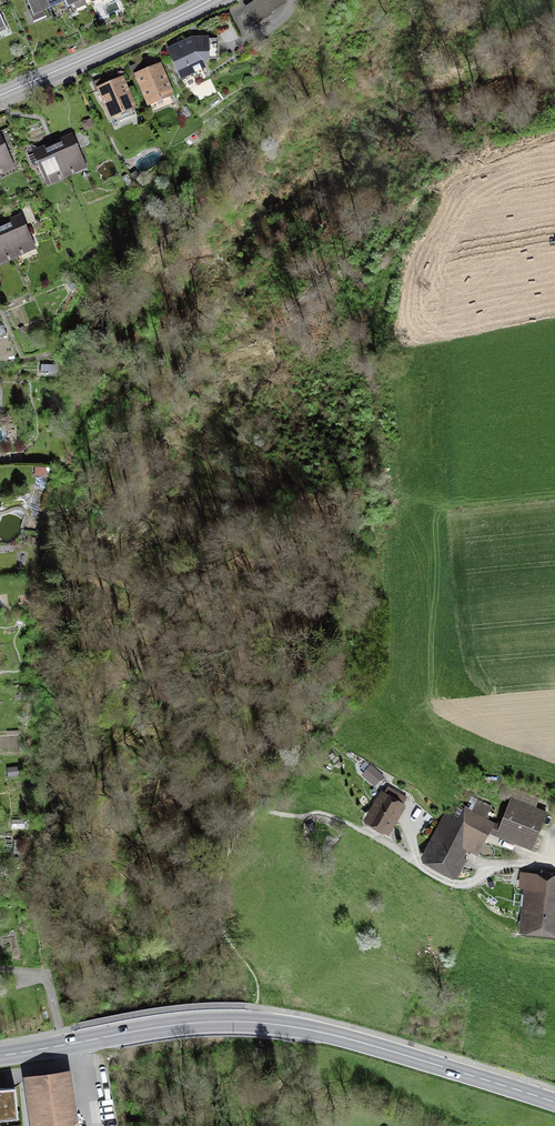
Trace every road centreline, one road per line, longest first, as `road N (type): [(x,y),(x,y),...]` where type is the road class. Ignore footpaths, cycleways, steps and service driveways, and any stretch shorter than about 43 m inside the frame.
road 1 (secondary): [(554,1102),(347,1038),(259,1022),(184,1023),(0,1056)]
road 2 (secondary): [(0,95),(210,0)]
road 3 (track): [(554,866),(514,865),(457,885),(386,842)]

